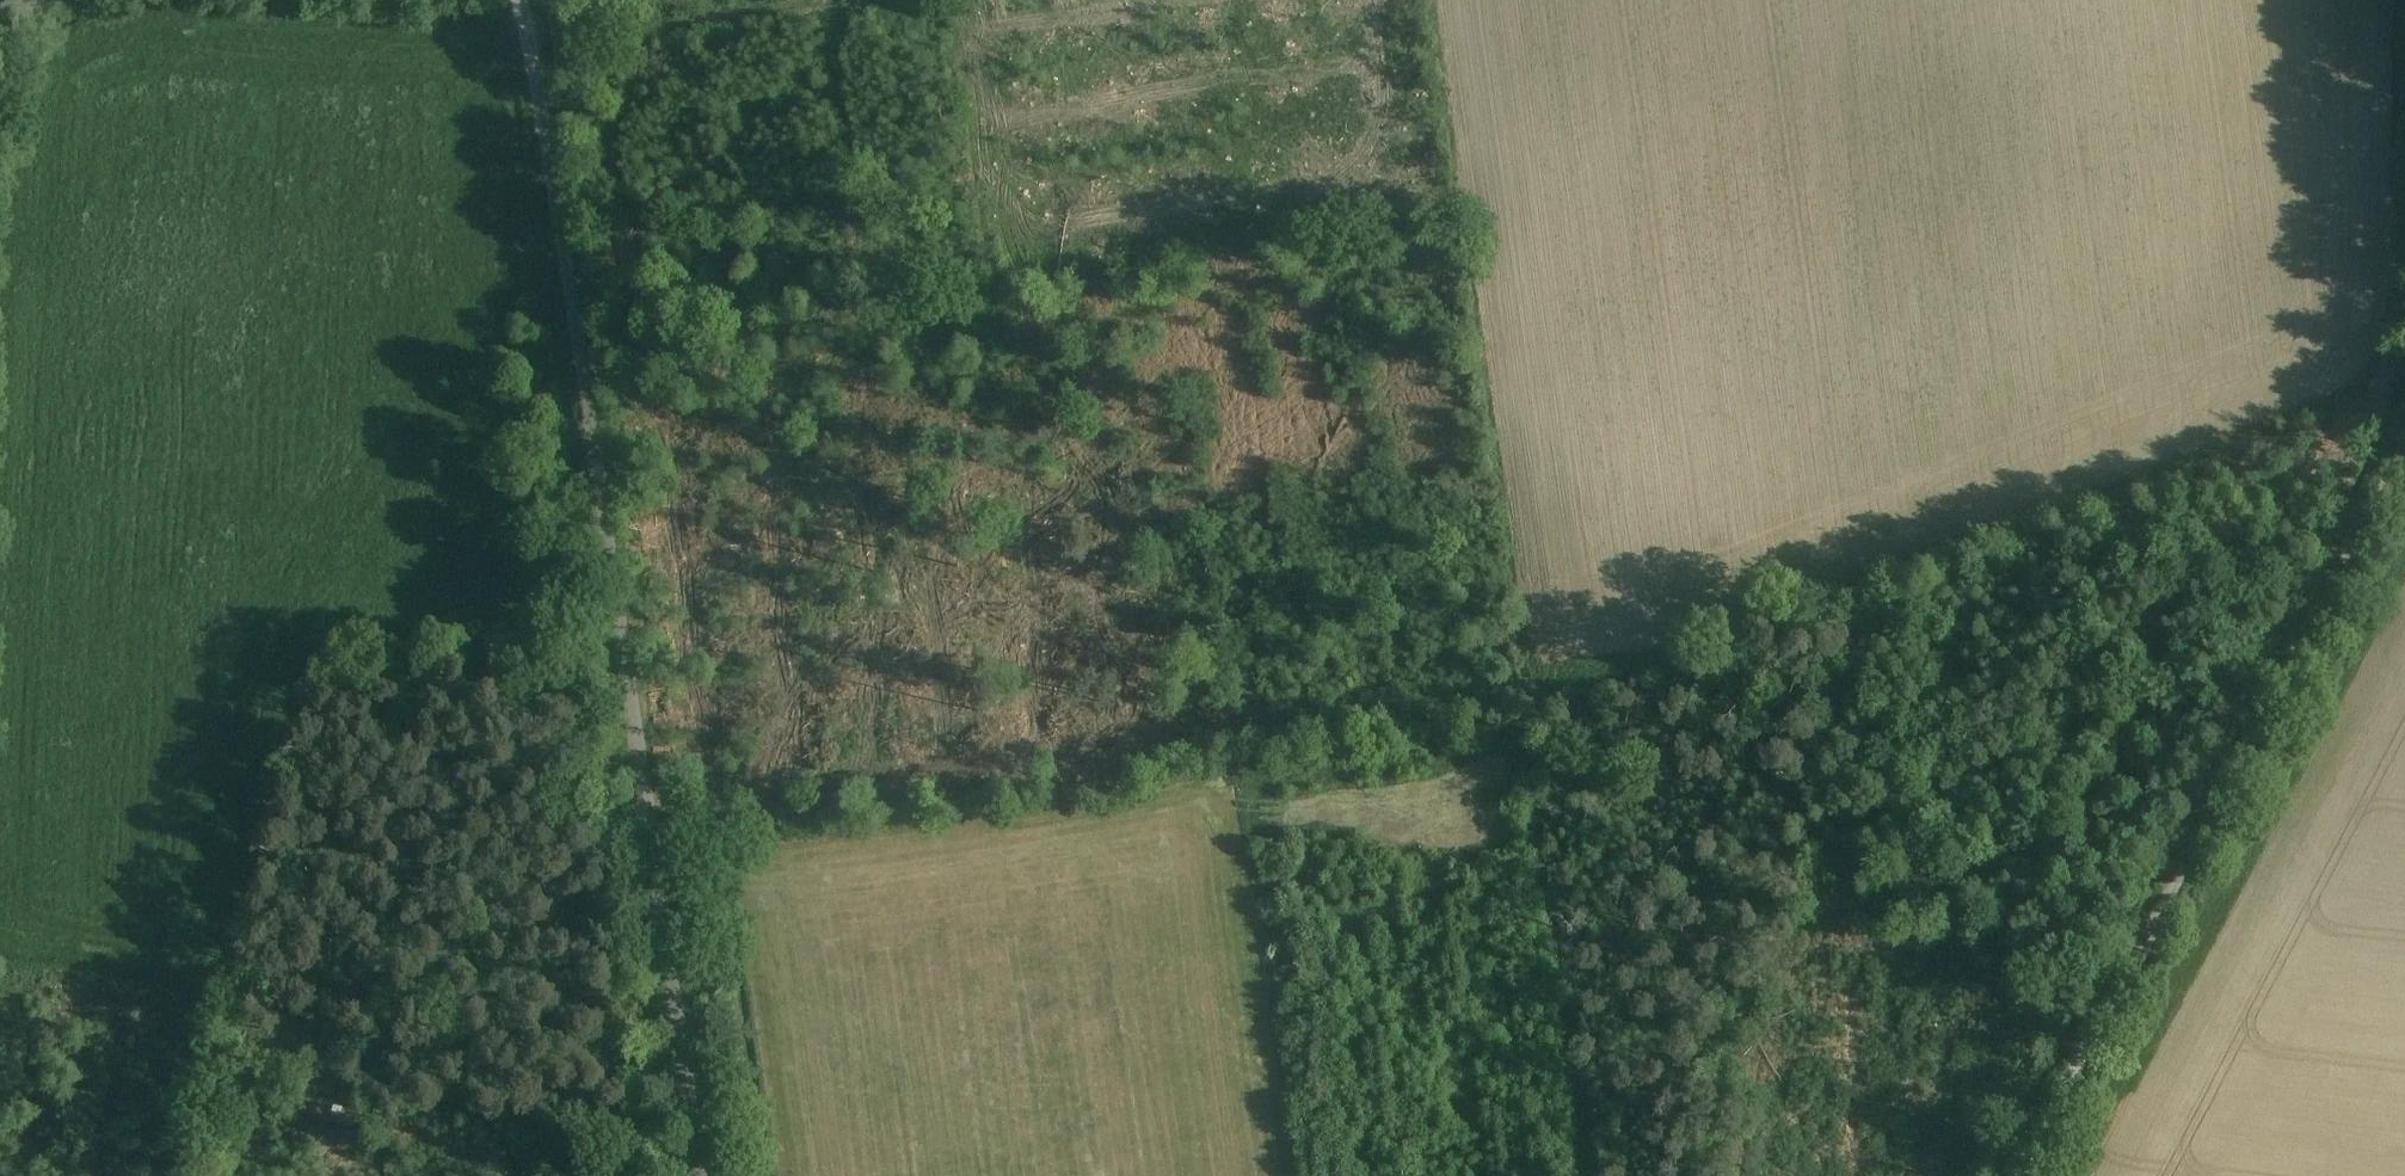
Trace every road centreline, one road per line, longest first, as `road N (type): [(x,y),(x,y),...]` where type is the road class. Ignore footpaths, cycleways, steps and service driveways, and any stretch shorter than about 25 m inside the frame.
road 1 (unclassified): [(520,0),(703,1175)]
road 2 (track): [(2404,443),(2021,1175)]
road 3 (track): [(528,36),(759,0)]

